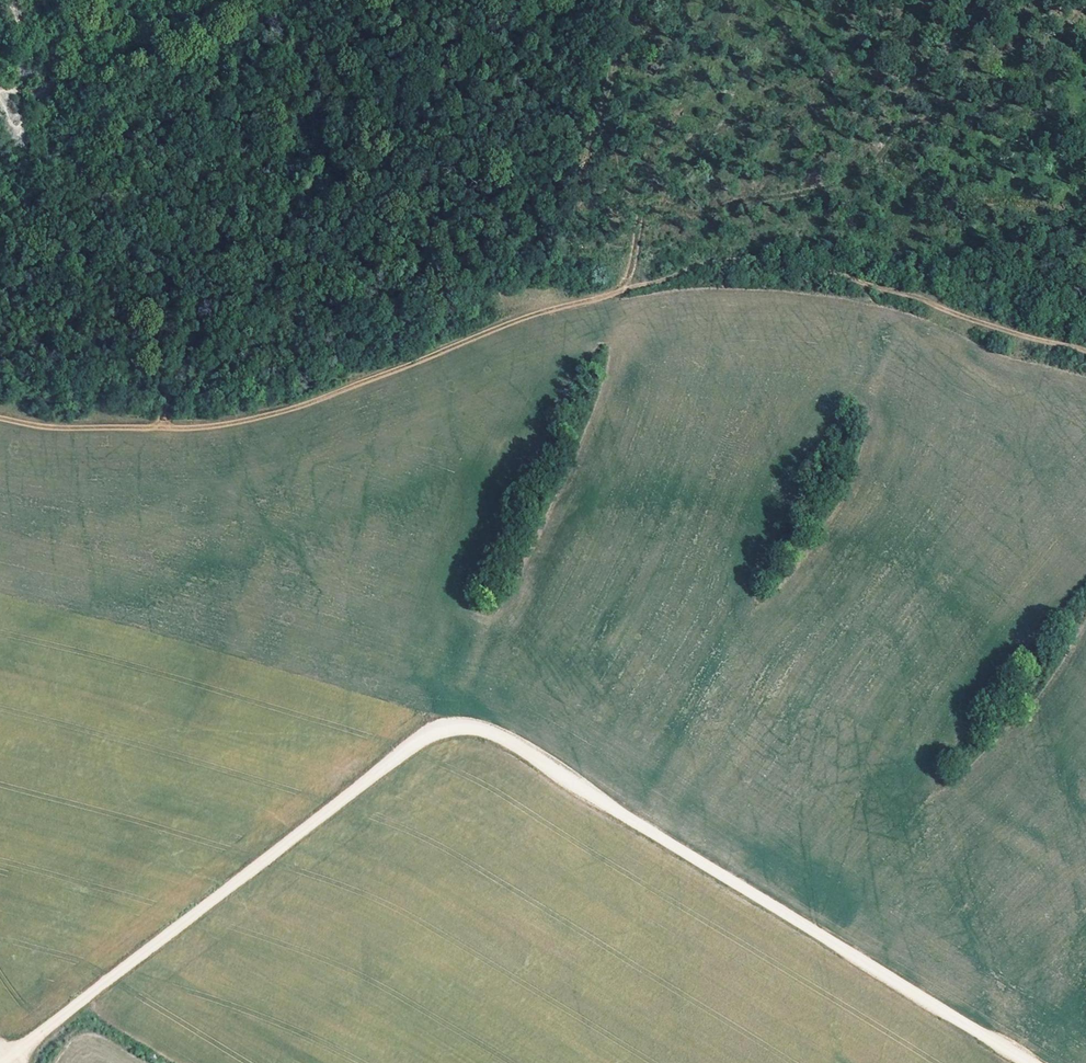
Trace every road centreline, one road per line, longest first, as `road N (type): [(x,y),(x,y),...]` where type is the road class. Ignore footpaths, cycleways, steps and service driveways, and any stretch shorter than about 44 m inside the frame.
road 1 (track): [(4,1062),(429,737),(466,729),(510,743),(1031,1062)]
road 2 (track): [(0,418),(61,428),(192,428),(269,415),(547,314),(738,259),(845,276),(1085,351)]

